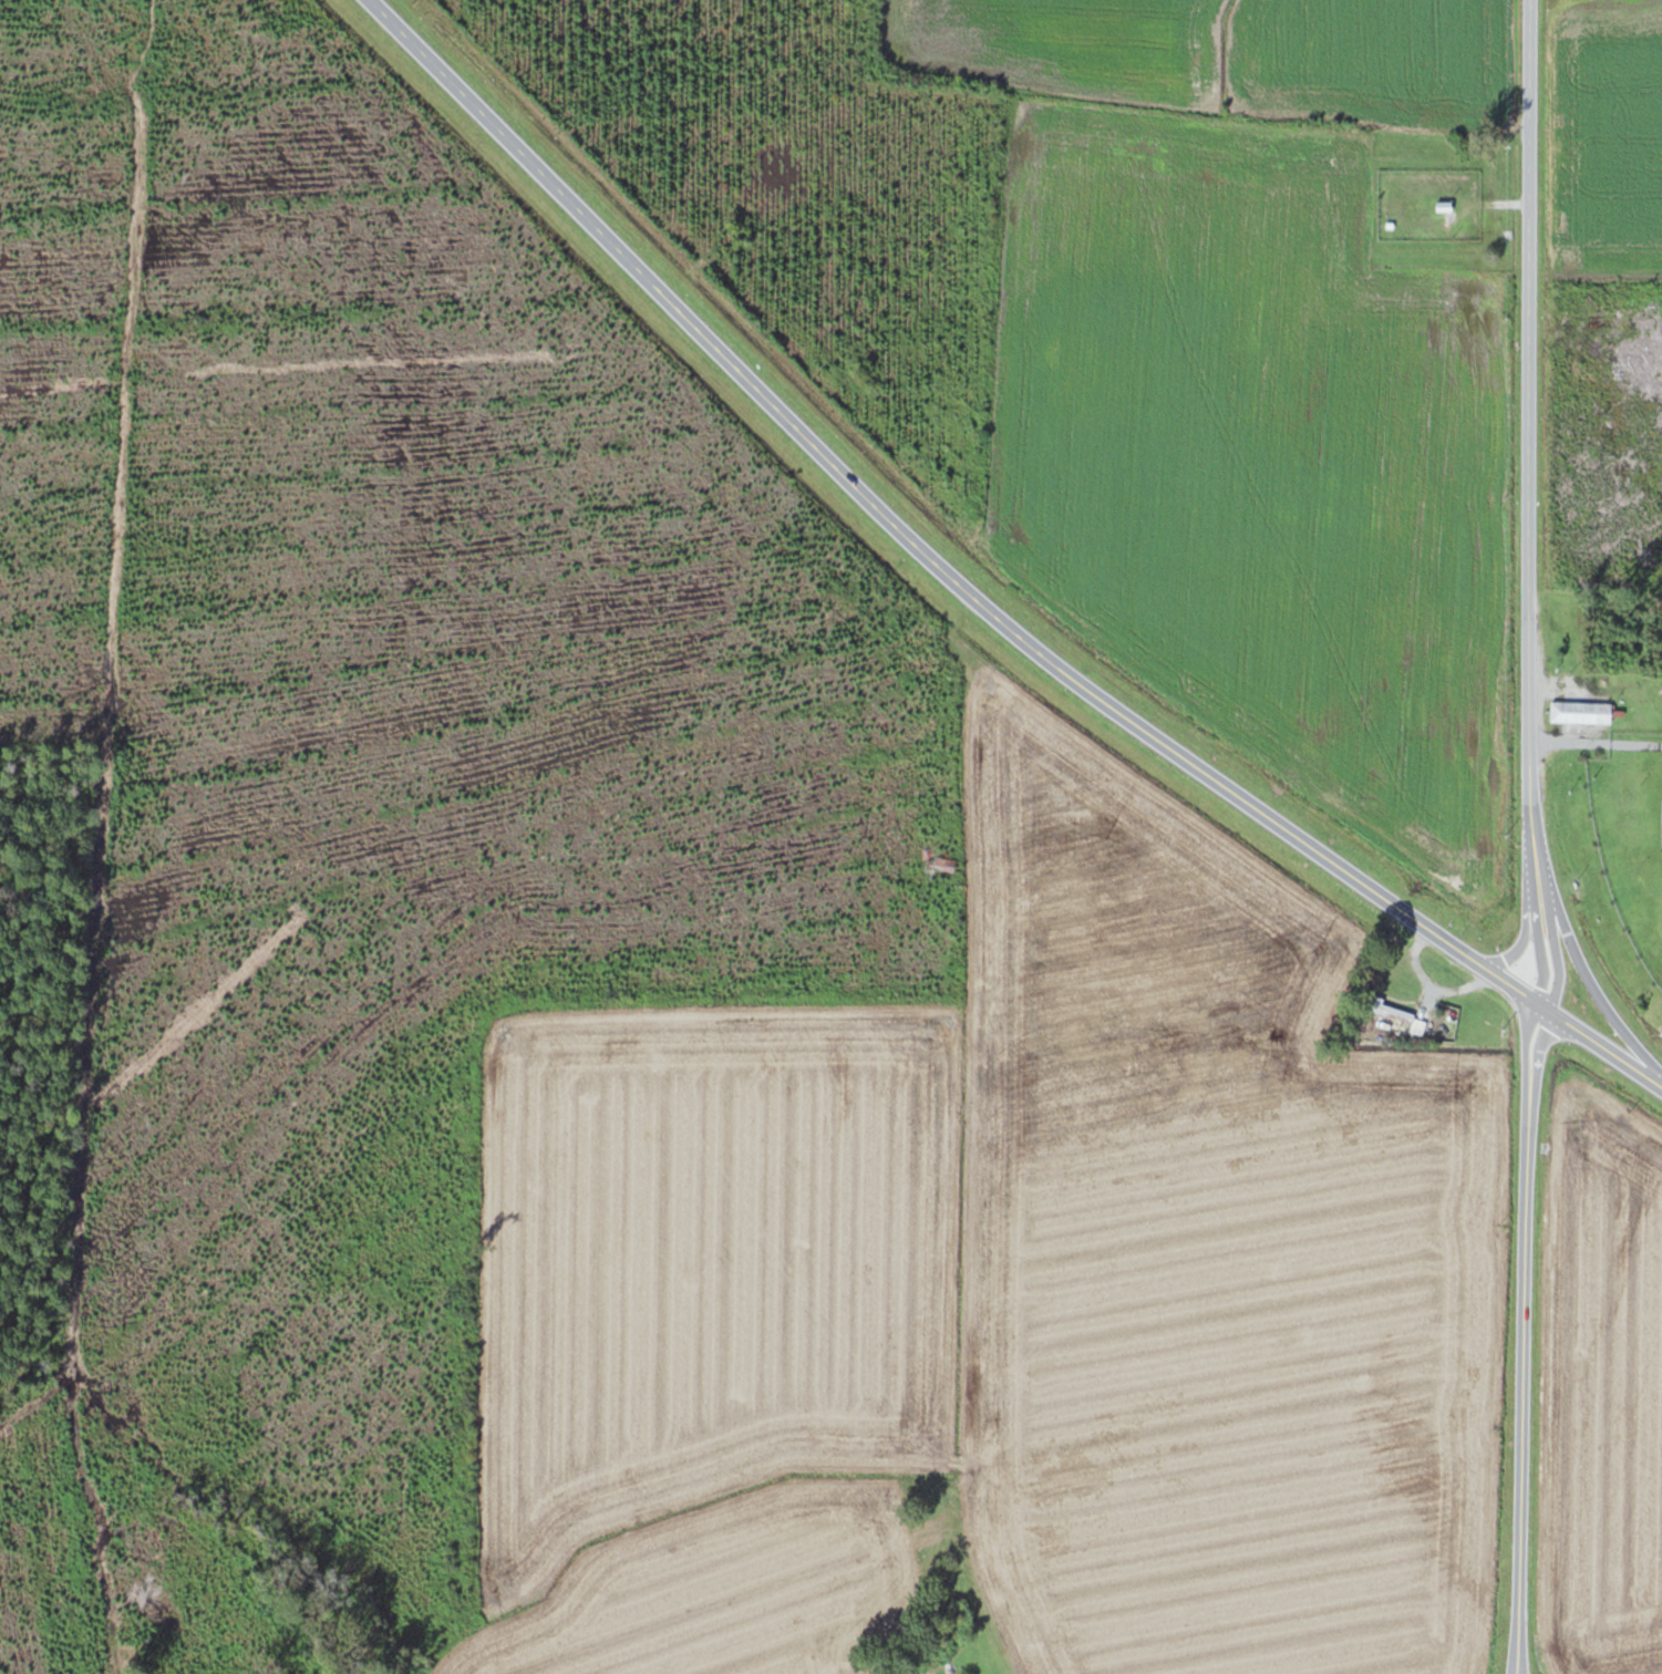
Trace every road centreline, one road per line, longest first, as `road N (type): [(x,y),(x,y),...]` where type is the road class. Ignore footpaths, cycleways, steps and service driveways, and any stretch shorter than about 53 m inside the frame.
road 1 (primary): [(1478,964),(1132,722),(935,564),(371,0)]
road 2 (secondary): [(1528,837),(1529,0)]
road 3 (residential): [(1518,1673),(1526,1093)]
road 4 (primary): [(1661,1081),(1584,978),(1528,837)]
road 5 (primary): [(1661,1089),(1547,1010)]
road 6 (secondary): [(1547,1010),(1553,958),(1535,885)]

